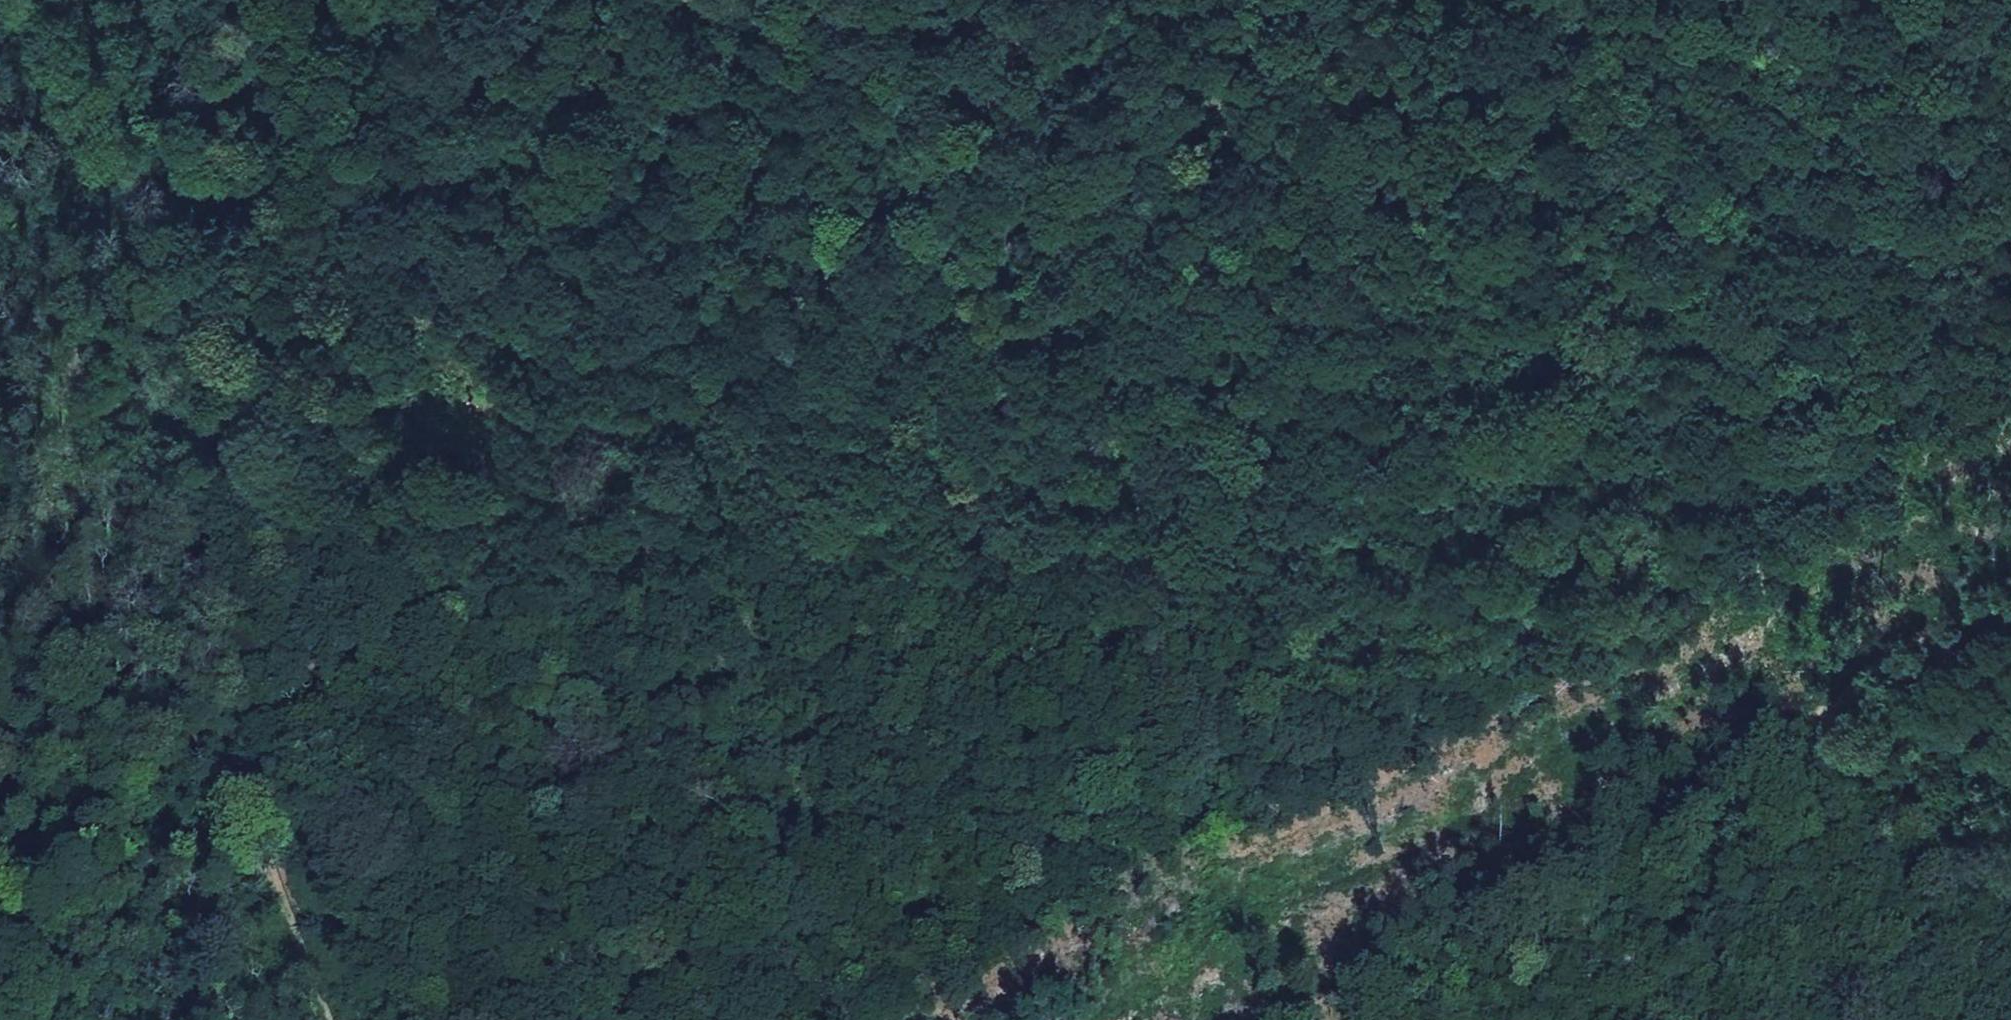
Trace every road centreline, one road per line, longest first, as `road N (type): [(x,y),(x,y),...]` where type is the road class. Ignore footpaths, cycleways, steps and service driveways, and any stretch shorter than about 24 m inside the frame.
road 1 (track): [(950,1019),(884,988),(848,1011),(783,992),(659,894),(435,766),(327,693),(247,507),(231,316),(265,0)]
road 2 (track): [(1317,1019),(1569,864),(1842,714),(1890,672),(2010,595)]
road 3 (track): [(1587,0),(1609,35),(1675,61),(2010,58)]
road 4 (track): [(468,1019),(418,919),(327,693)]
road 5 (track): [(1848,1019),(2010,830)]

